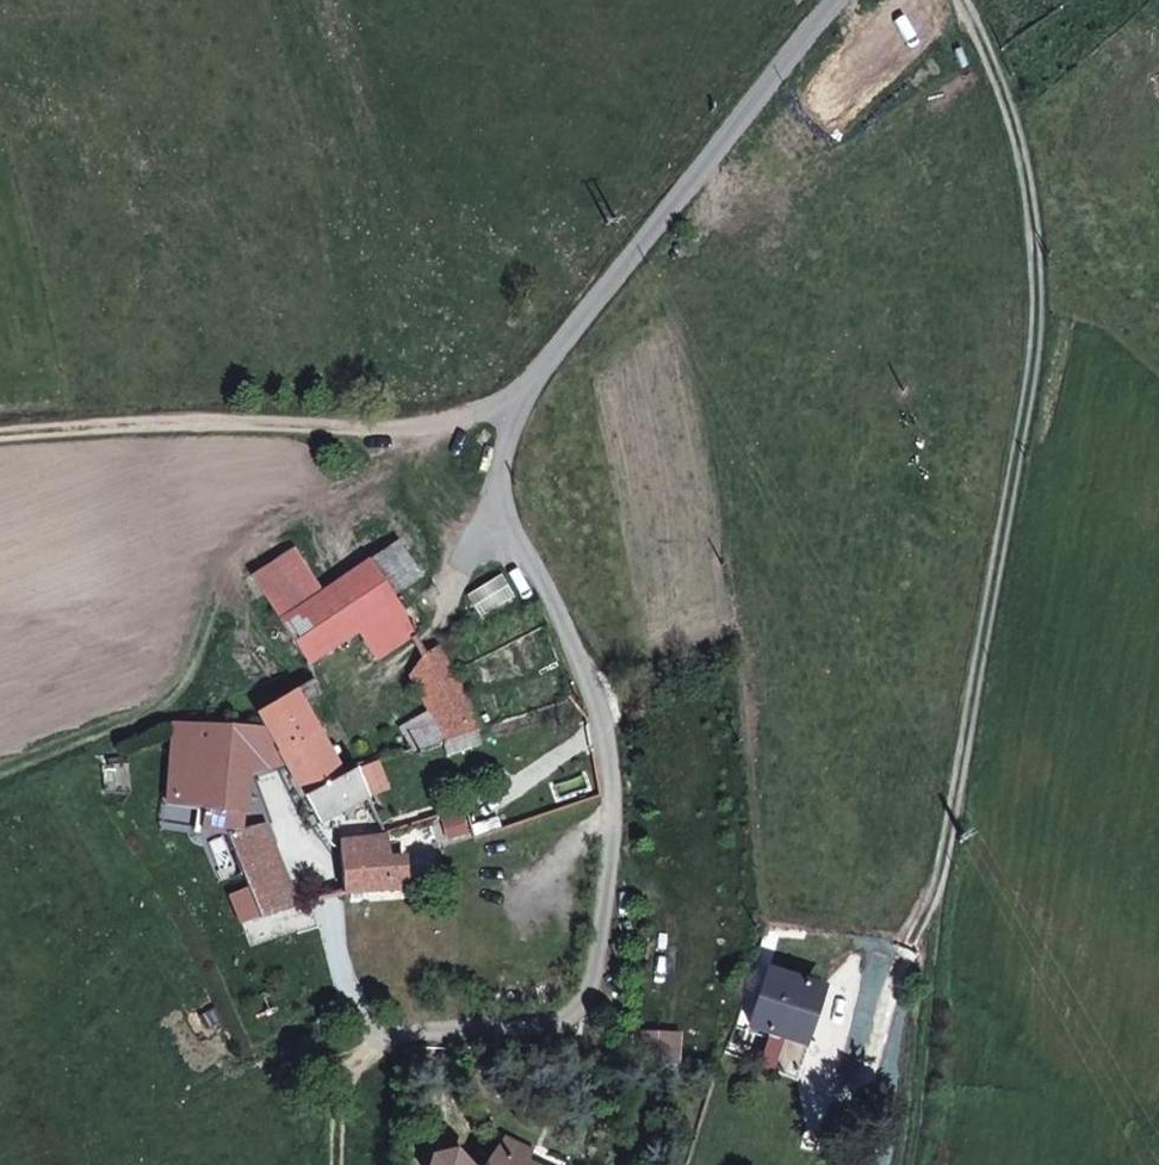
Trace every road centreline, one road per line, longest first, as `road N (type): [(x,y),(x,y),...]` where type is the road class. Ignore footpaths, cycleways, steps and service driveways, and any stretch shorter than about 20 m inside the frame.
road 1 (track): [(946,0),(1064,303),(941,882),(910,1164)]
road 2 (track): [(839,0),(518,408),(411,430),(119,428),(0,438)]
road 3 (unclassified): [(339,1067),(412,1041),(573,1022),(599,980),(618,834),(597,691),(503,493),(518,408)]

